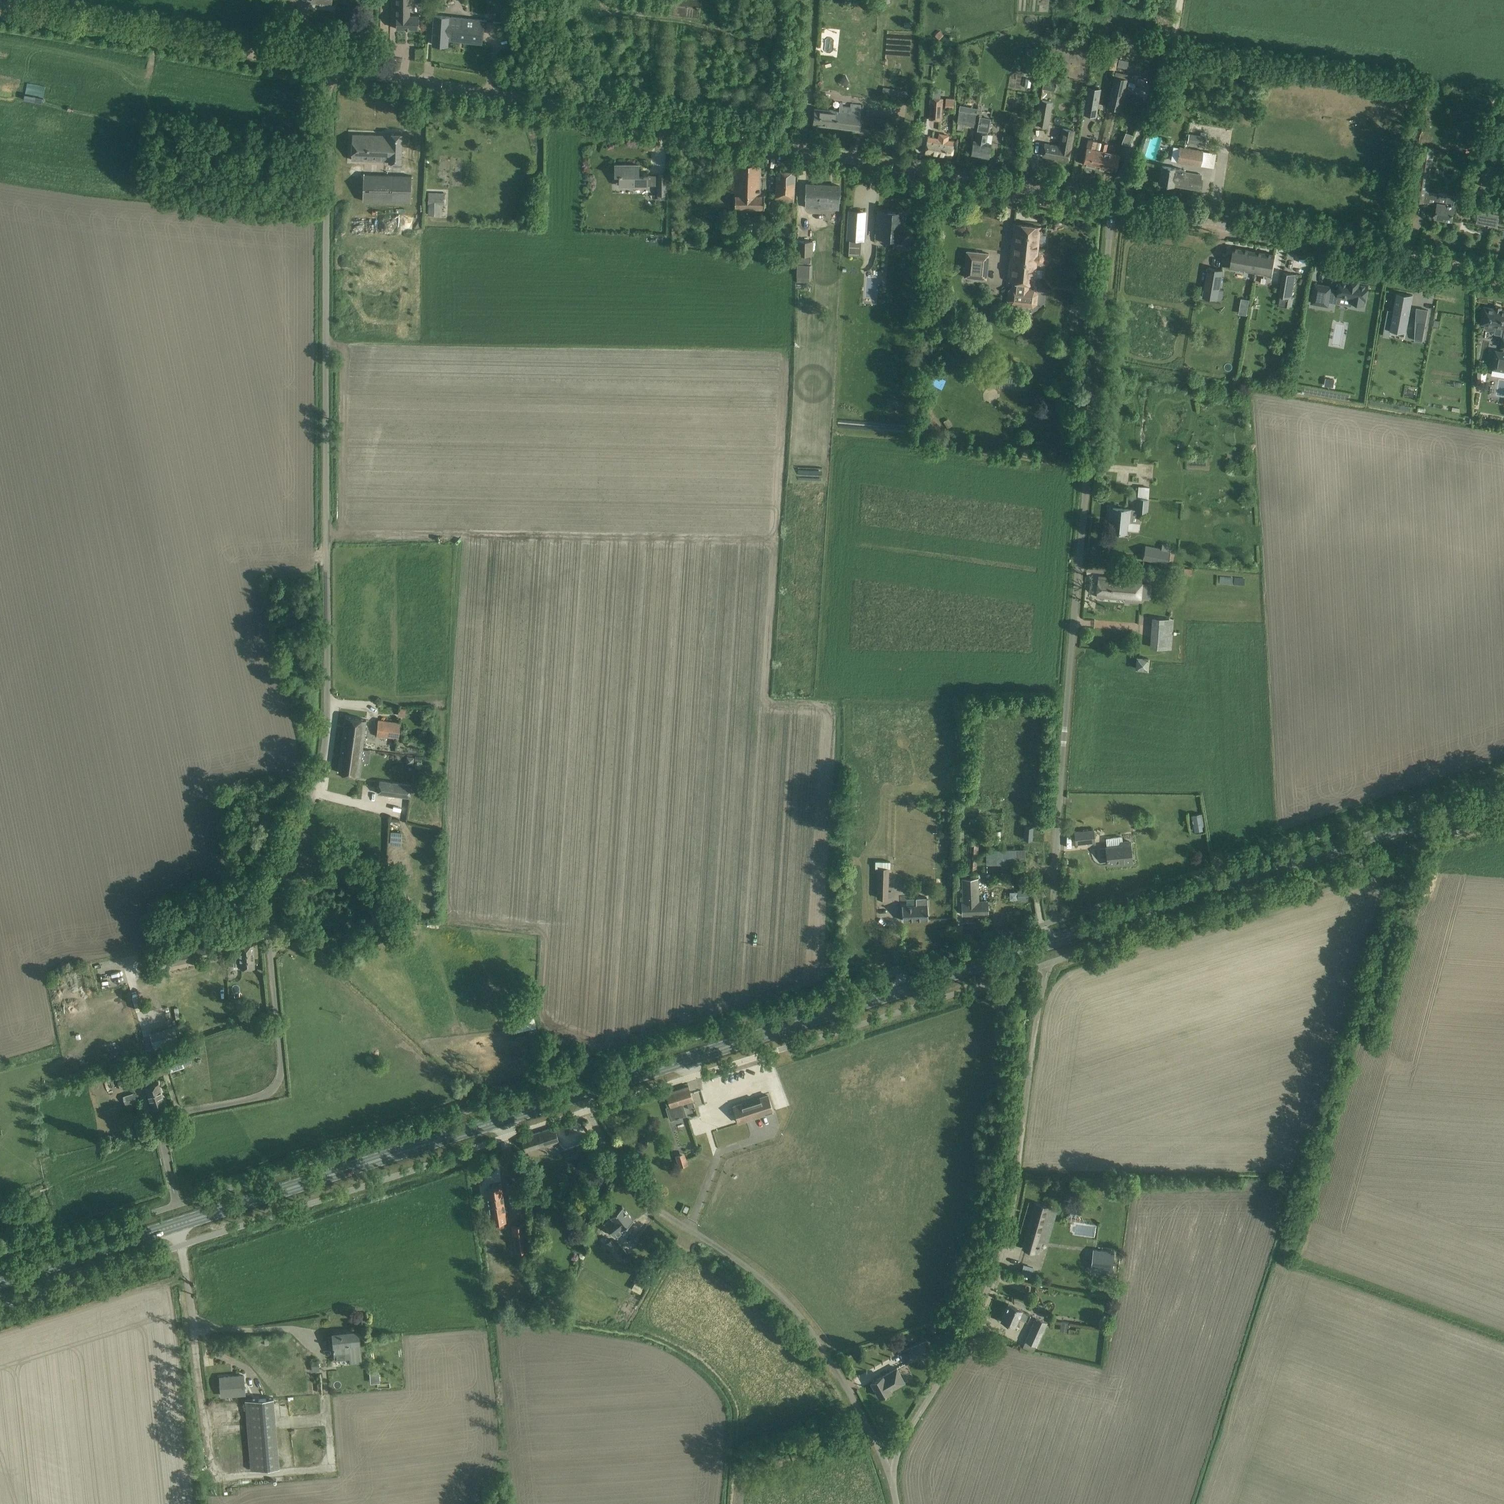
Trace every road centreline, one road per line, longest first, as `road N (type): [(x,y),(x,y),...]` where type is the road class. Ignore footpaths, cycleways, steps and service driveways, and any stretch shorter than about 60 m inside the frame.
road 1 (primary): [(0,1282),(1503,795)]
road 2 (unclassified): [(177,1205),(163,1142),(170,1118),(265,1095),(282,1067),(269,897),(315,781),(327,722),(332,66)]
road 3 (unclassified): [(1113,204),(332,66)]
road 4 (unclassified): [(1054,921),(1113,204)]
road 5 (unclassified): [(888,1463),(935,1389),(995,1259),(1050,963)]
road 6 (unclassified): [(888,1463),(803,1320),(737,1258),(655,1207),(587,1111)]
road 7 (unclassified): [(1503,273),(1113,204)]
road 8 (unclassified): [(332,66),(0,8)]
road 9 (track): [(1113,204),(1172,44),(1180,0)]

